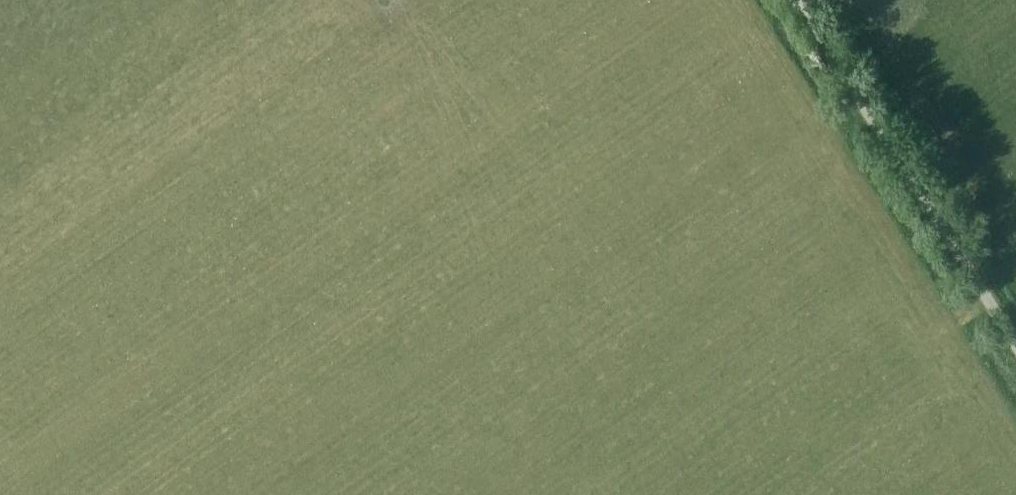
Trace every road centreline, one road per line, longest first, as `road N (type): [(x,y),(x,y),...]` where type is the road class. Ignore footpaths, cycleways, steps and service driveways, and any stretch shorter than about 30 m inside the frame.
road 1 (unclassified): [(1015,344),(799,0)]

